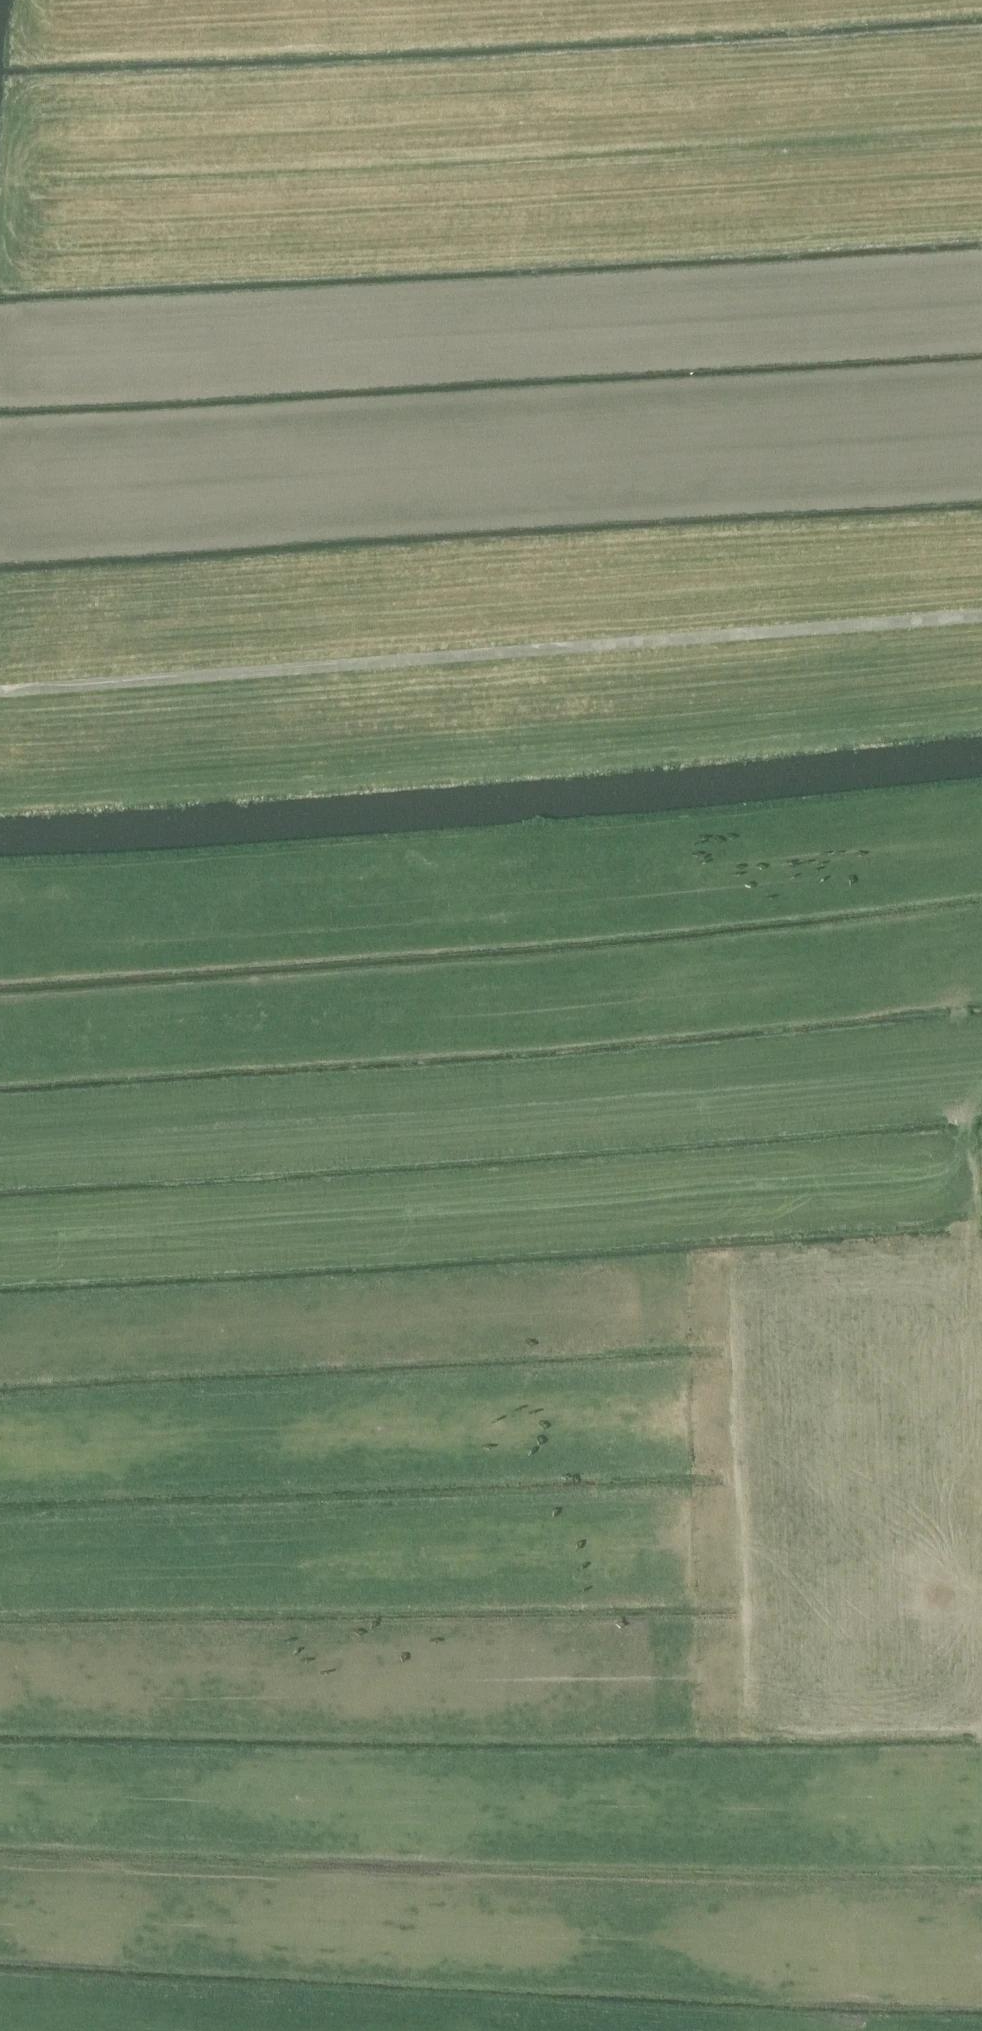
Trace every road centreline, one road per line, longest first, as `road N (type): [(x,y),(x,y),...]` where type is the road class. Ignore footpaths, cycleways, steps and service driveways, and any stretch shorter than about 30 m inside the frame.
road 1 (track): [(0,694),(981,614)]

